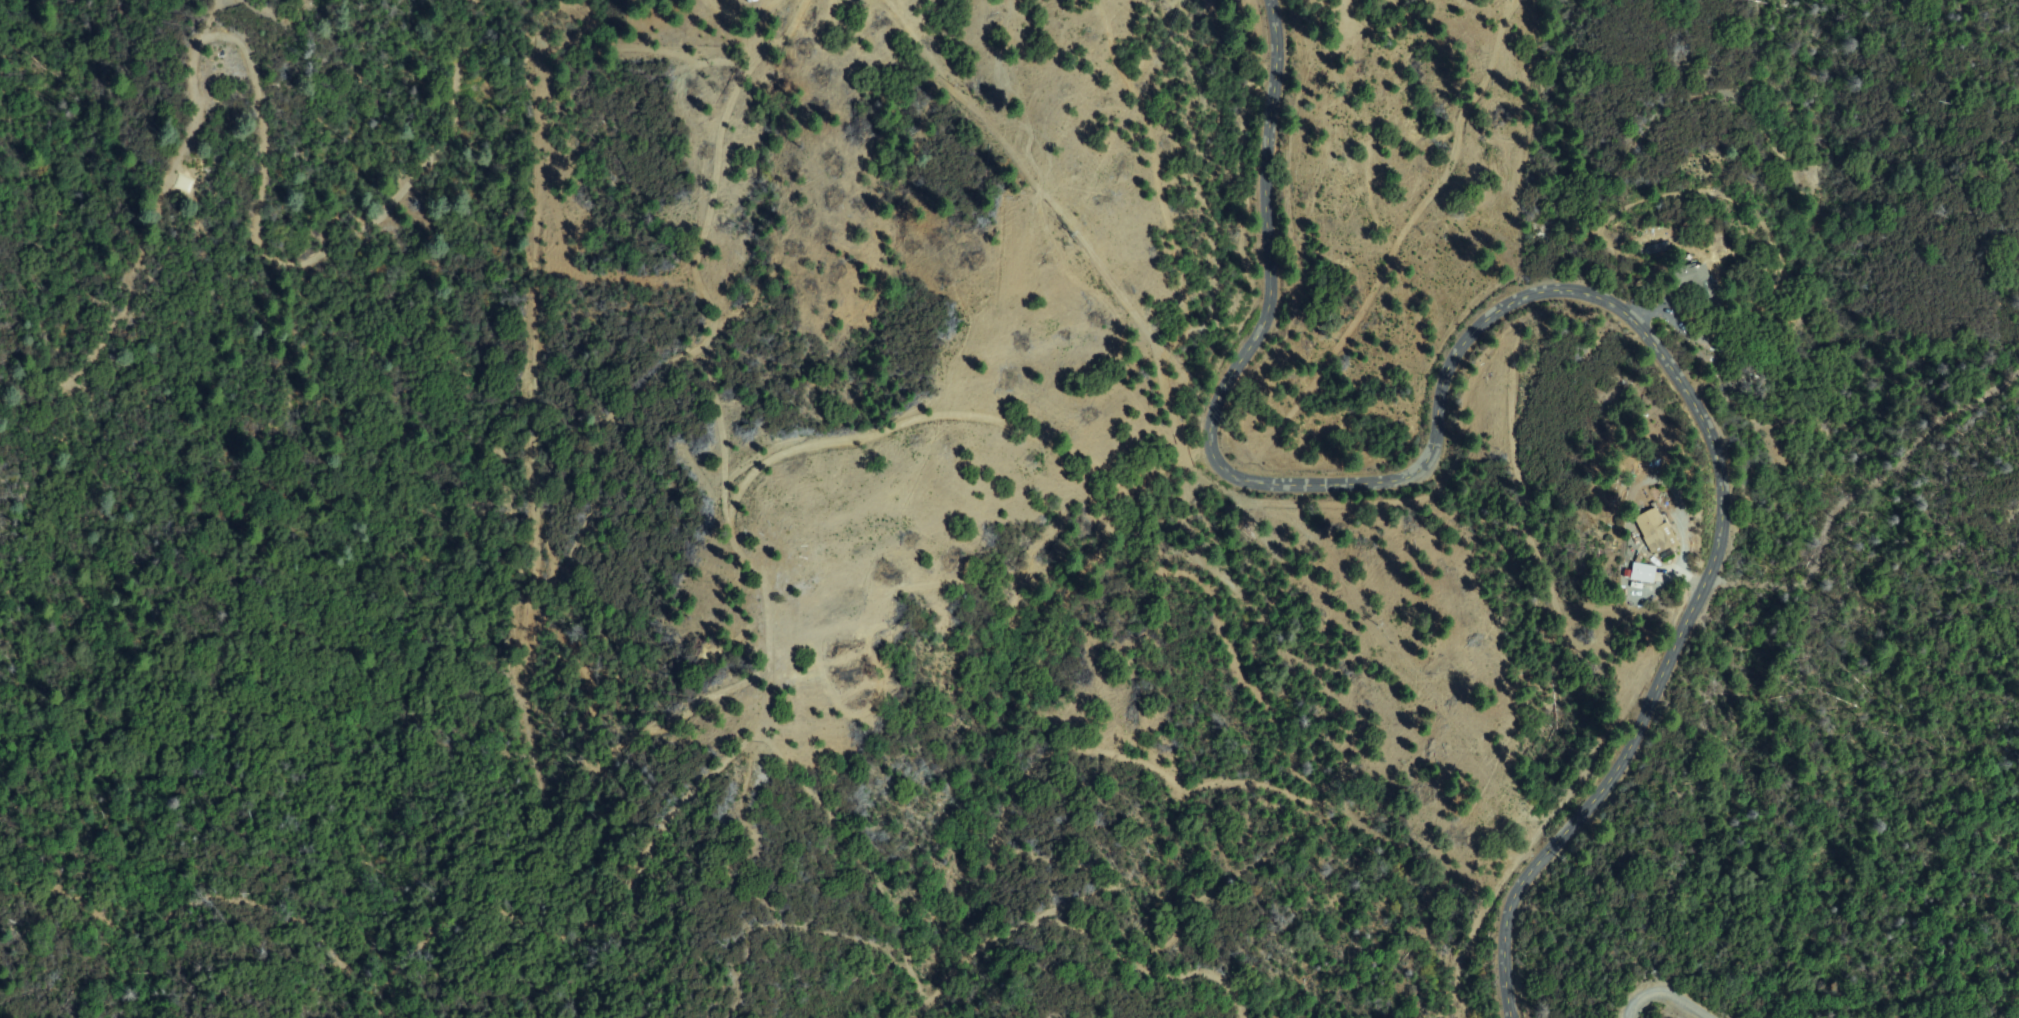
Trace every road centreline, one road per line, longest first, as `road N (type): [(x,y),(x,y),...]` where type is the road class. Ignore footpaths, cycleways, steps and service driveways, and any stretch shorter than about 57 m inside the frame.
road 1 (tertiary): [(1264,0),(1273,63),(1265,293),(1212,406),(1212,455),(1220,469),(1292,491),(1343,490),(1411,473),(1431,447),(1459,353),(1492,318),(1543,298),(1593,302),(1635,329),(1691,409),(1710,456),(1714,534),(1705,574),(1620,758),(1508,907),(1508,1017)]

